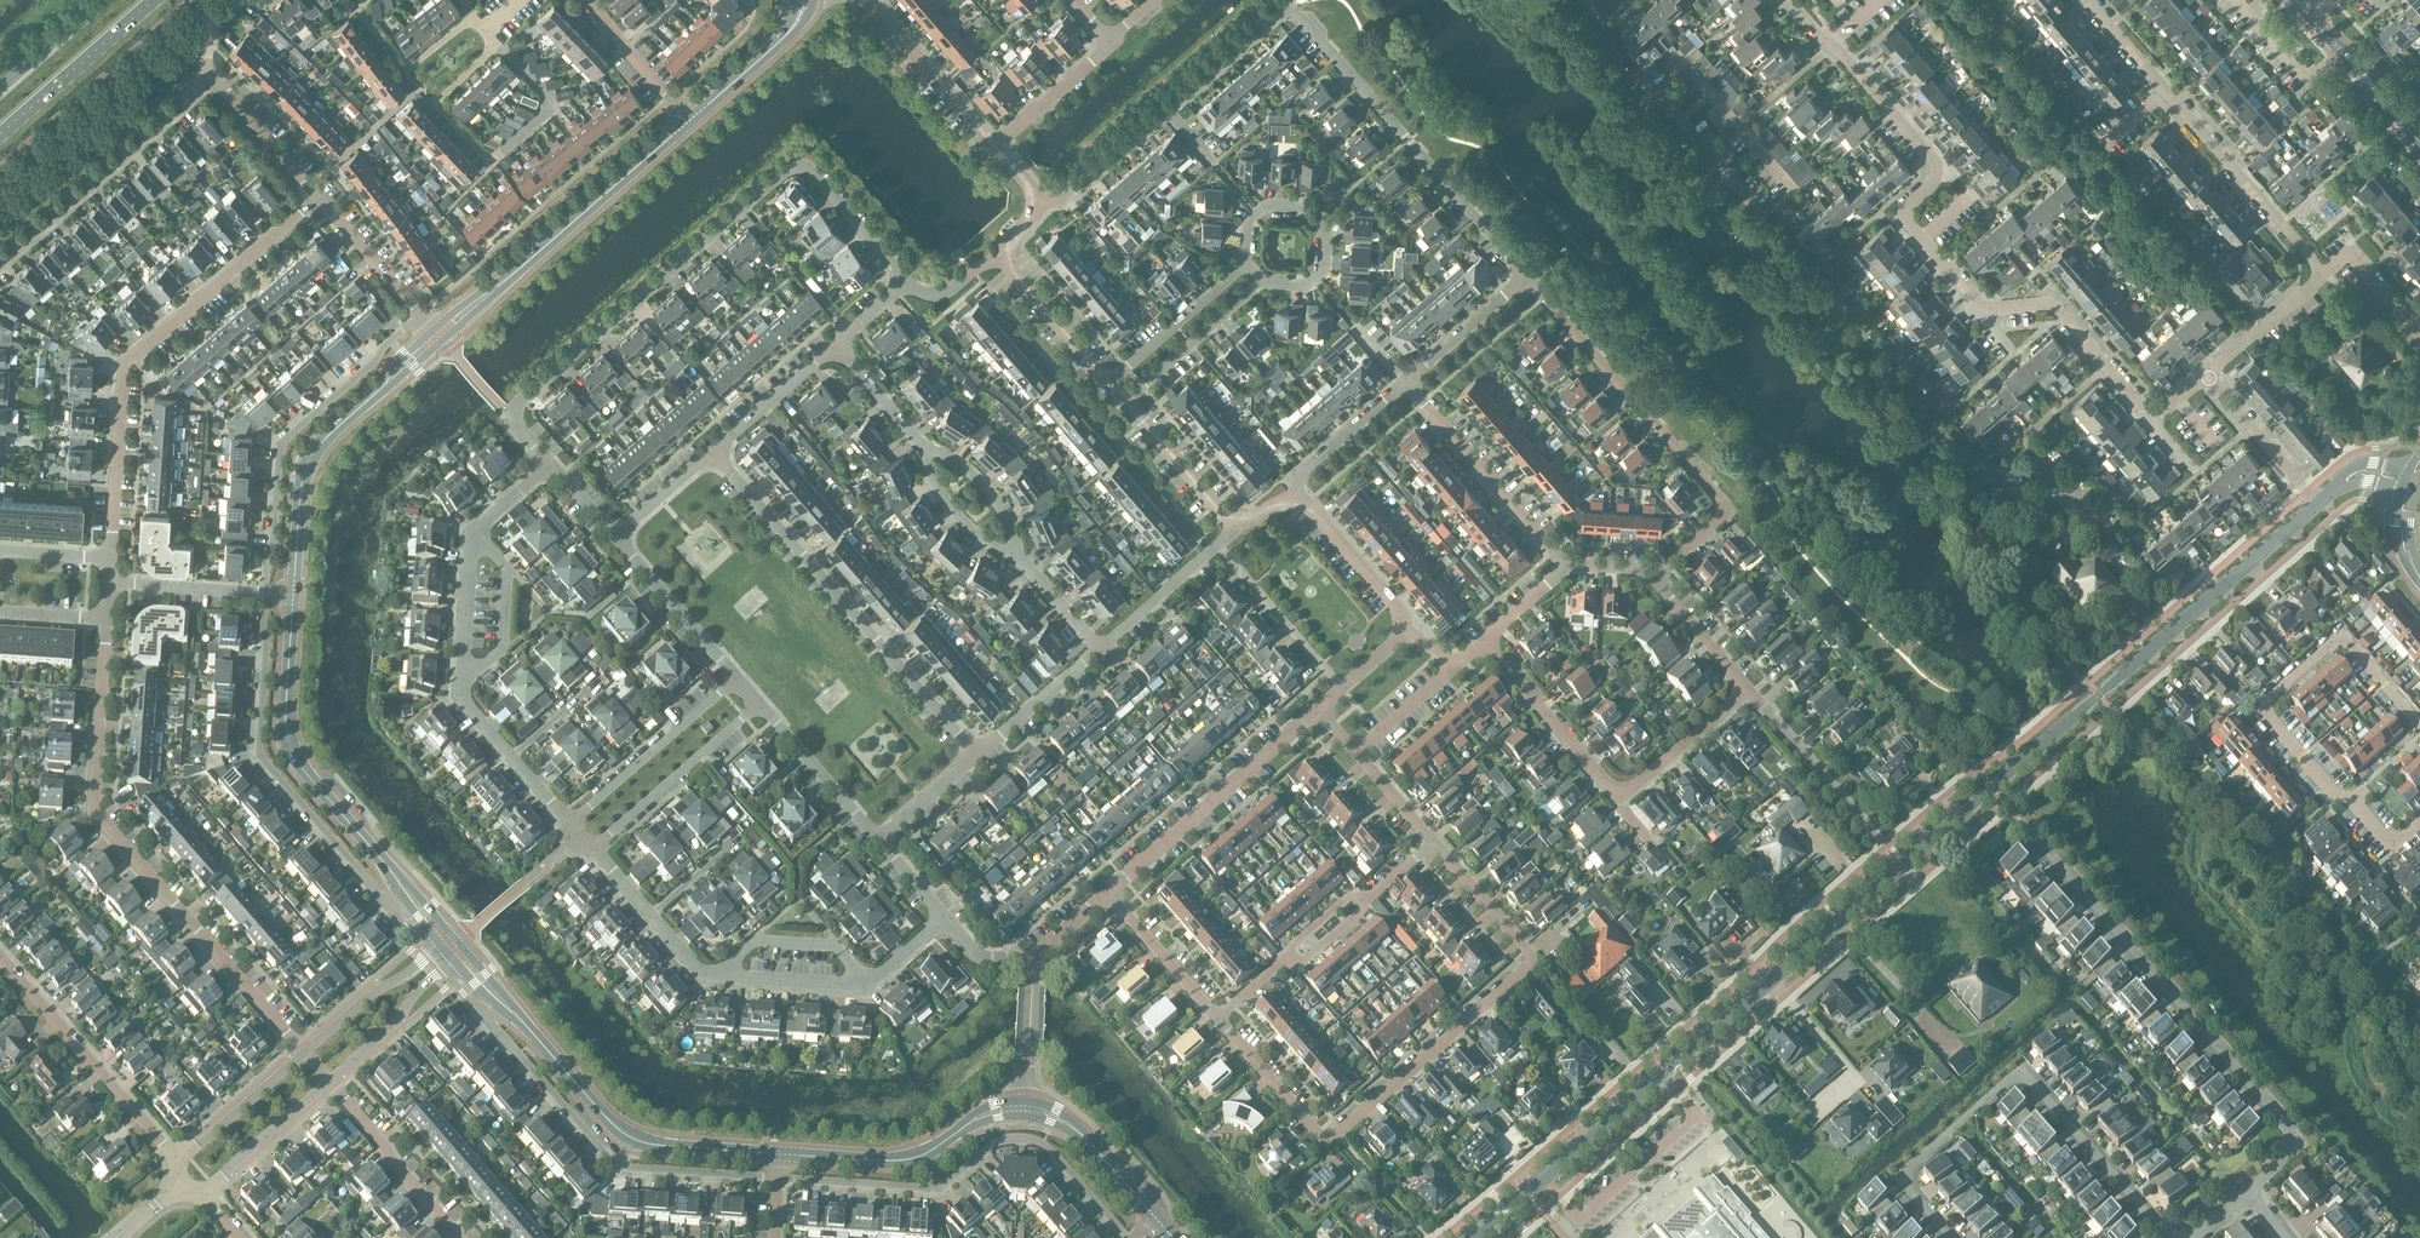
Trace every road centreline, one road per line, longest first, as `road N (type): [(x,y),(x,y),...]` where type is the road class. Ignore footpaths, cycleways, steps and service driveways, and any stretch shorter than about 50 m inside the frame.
road 1 (unclassified): [(1471,1237),(2319,505)]
road 2 (residential): [(2206,376),(2162,413),(2149,414),(2054,304),(1978,309),(1903,222),(1907,205),(1930,186),(1933,163),(1792,0)]
road 3 (residential): [(556,470),(516,424),(519,402),(800,158),(901,276)]
road 4 (residential): [(1432,842),(1525,949),(1526,966),(1328,1137),(1225,1020)]
road 5 (residential): [(304,1053),(96,814),(108,619)]
road 6 (residential): [(2245,1193),(2291,1150),(2293,1131),(2025,829)]
road 7 (residential): [(1952,1237),(1902,1178),(2023,1073),(2173,1237)]
road 8 (residential): [(2419,819),(2391,846),(2363,811),(2332,795),(2259,706),(2341,633),(2419,719)]
road 9 (residential): [(111,558),(126,363),(317,199)]
road 10 (residential): [(263,593),(260,755),(407,925),(439,930)]
road 11 (residential): [(1653,576),(1719,523),(1721,509),(1521,270)]
road 12 (residential): [(779,1178),(937,1191),(997,1144),(1024,1140),(1053,1154),(1127,1237)]
road 13 (residential): [(975,757),(713,453)]
road 14 (residential): [(487,986),(485,1015),(615,1164),(779,1178)]
road 15 (unclassified): [(439,930),(293,754),(286,731),(293,595)]
road 16 (residential): [(1747,691),(1635,789),(1615,797),(1485,644)]
road 17 (residential): [(2321,275),(2088,0)]
road 18 (unclassified): [(780,1154),(628,1136),(487,986)]
road 19 (residential): [(1521,270),(1290,12)]
road 20 (residential): [(419,315),(283,447),(263,593)]
road 21 (unclassified): [(439,336),(690,120)]
road 22 (residential): [(1042,205),(1071,195),(1274,15),(1290,12)]
road 23 (unclassified): [(293,595),(308,460),(439,336)]
road 24 (residential): [(0,263),(208,79)]
road 25 (residential): [(1113,887),(1322,708)]
road 26 (residential): [(1225,1020),(1432,842)]
road 27 (residential): [(177,1161),(0,954)]
road 28 (unclassified): [(780,1154),(905,1160),(978,1118),(1026,1108)]
road 29 (residential): [(1568,571),(1401,380)]
road 30 (residential): [(1246,263),(1245,234),(1262,214),(1288,208),(1312,219),(1324,243),(1318,269),(1298,286),(1261,282)]
road 31 (residential): [(733,679),(570,823)]
road 32 (residential): [(599,853),(757,709)]
road 33 (secondary): [(0,135),(155,0)]
road 34 (residential): [(461,1237),(330,1082)]
road 35 (residential): [(998,142),(863,0)]
road 36 (residential): [(1344,687),(1216,545)]
road 37 (residential): [(487,163),(435,105),(502,47),(487,30)]
road 38 (residential): [(487,30),(474,15),(408,71),(357,11)]
road 39 (residential): [(882,845),(757,709)]
road 40 (residential): [(733,679),(614,539)]
road 41 (residential): [(447,940),(304,1053)]
road 42 (residential): [(330,1082),(460,955)]
road 43 (residential): [(1246,263),(1111,384)]
road 44 (residential): [(1129,406),(1261,282)]
road 45 (residential): [(724,976),(704,973),(599,853)]
road 46 (unclassified): [(1157,1219),(1082,1135),(1026,1108)]
road 47 (residential): [(466,683),(500,653),(505,573),(477,533)]
road 48 (residential): [(1225,1020),(1113,887)]
road 49 (residential): [(1304,502),(1293,479),(1401,380)]
road 50 (residential): [(201,1195),(330,1082)]
road 51 (residential): [(2319,505),(2206,376)]
road 52 (residential): [(858,985),(844,952),(750,944),(724,976)]
road 53 (residential): [(1401,636),(1401,614),(1304,502)]
road 54 (unclassified): [(690,120),(784,39),(808,0)]
road 55 (residential): [(304,1053),(177,1161)]
road 56 (residential): [(1401,380),(1521,270)]
road 57 (residential): [(1092,650),(1216,545)]
road 58 (residential): [(1111,384),(1005,261)]
road 59 (residential): [(1237,527),(1129,406)]
road 60 (residential): [(317,199),(208,79)]
road 61 (residential): [(690,120),(582,0)]
road 62 (residential): [(713,453),(831,343)]
road 63 (tertiary): [(2419,140),(2316,18)]
road 64 (residential): [(975,757),(1092,650)]
road 65 (residential): [(923,446),(987,489),(1014,536),(1015,562)]
road 66 (residential): [(419,315),(317,199)]
road 67 (residential): [(1015,562),(977,542),(952,512),(923,446)]
road 68 (residential): [(998,142),(1108,35)]
road 69 (residential): [(110,583),(263,593)]
road 70 (residential): [(2206,376),(2321,275)]
road 71 (residential): [(466,683),(477,533)]
road 72 (residential): [(1747,691),(1653,576)]
road 73 (residential): [(923,446),(831,343)]
road 74 (residential): [(2414,326),(2350,250),(2321,275)]
road 75 (secondary): [(103,0),(0,89)]
road 76 (residential): [(858,985),(724,976)]
road 77 (residential): [(614,539),(713,453)]
road 78 (residential): [(1446,661),(1441,682),(1360,754)]
road 79 (residential): [(882,845),(975,757)]
road 80 (residential): [(901,276),(917,291),(943,295),(1005,261)]

